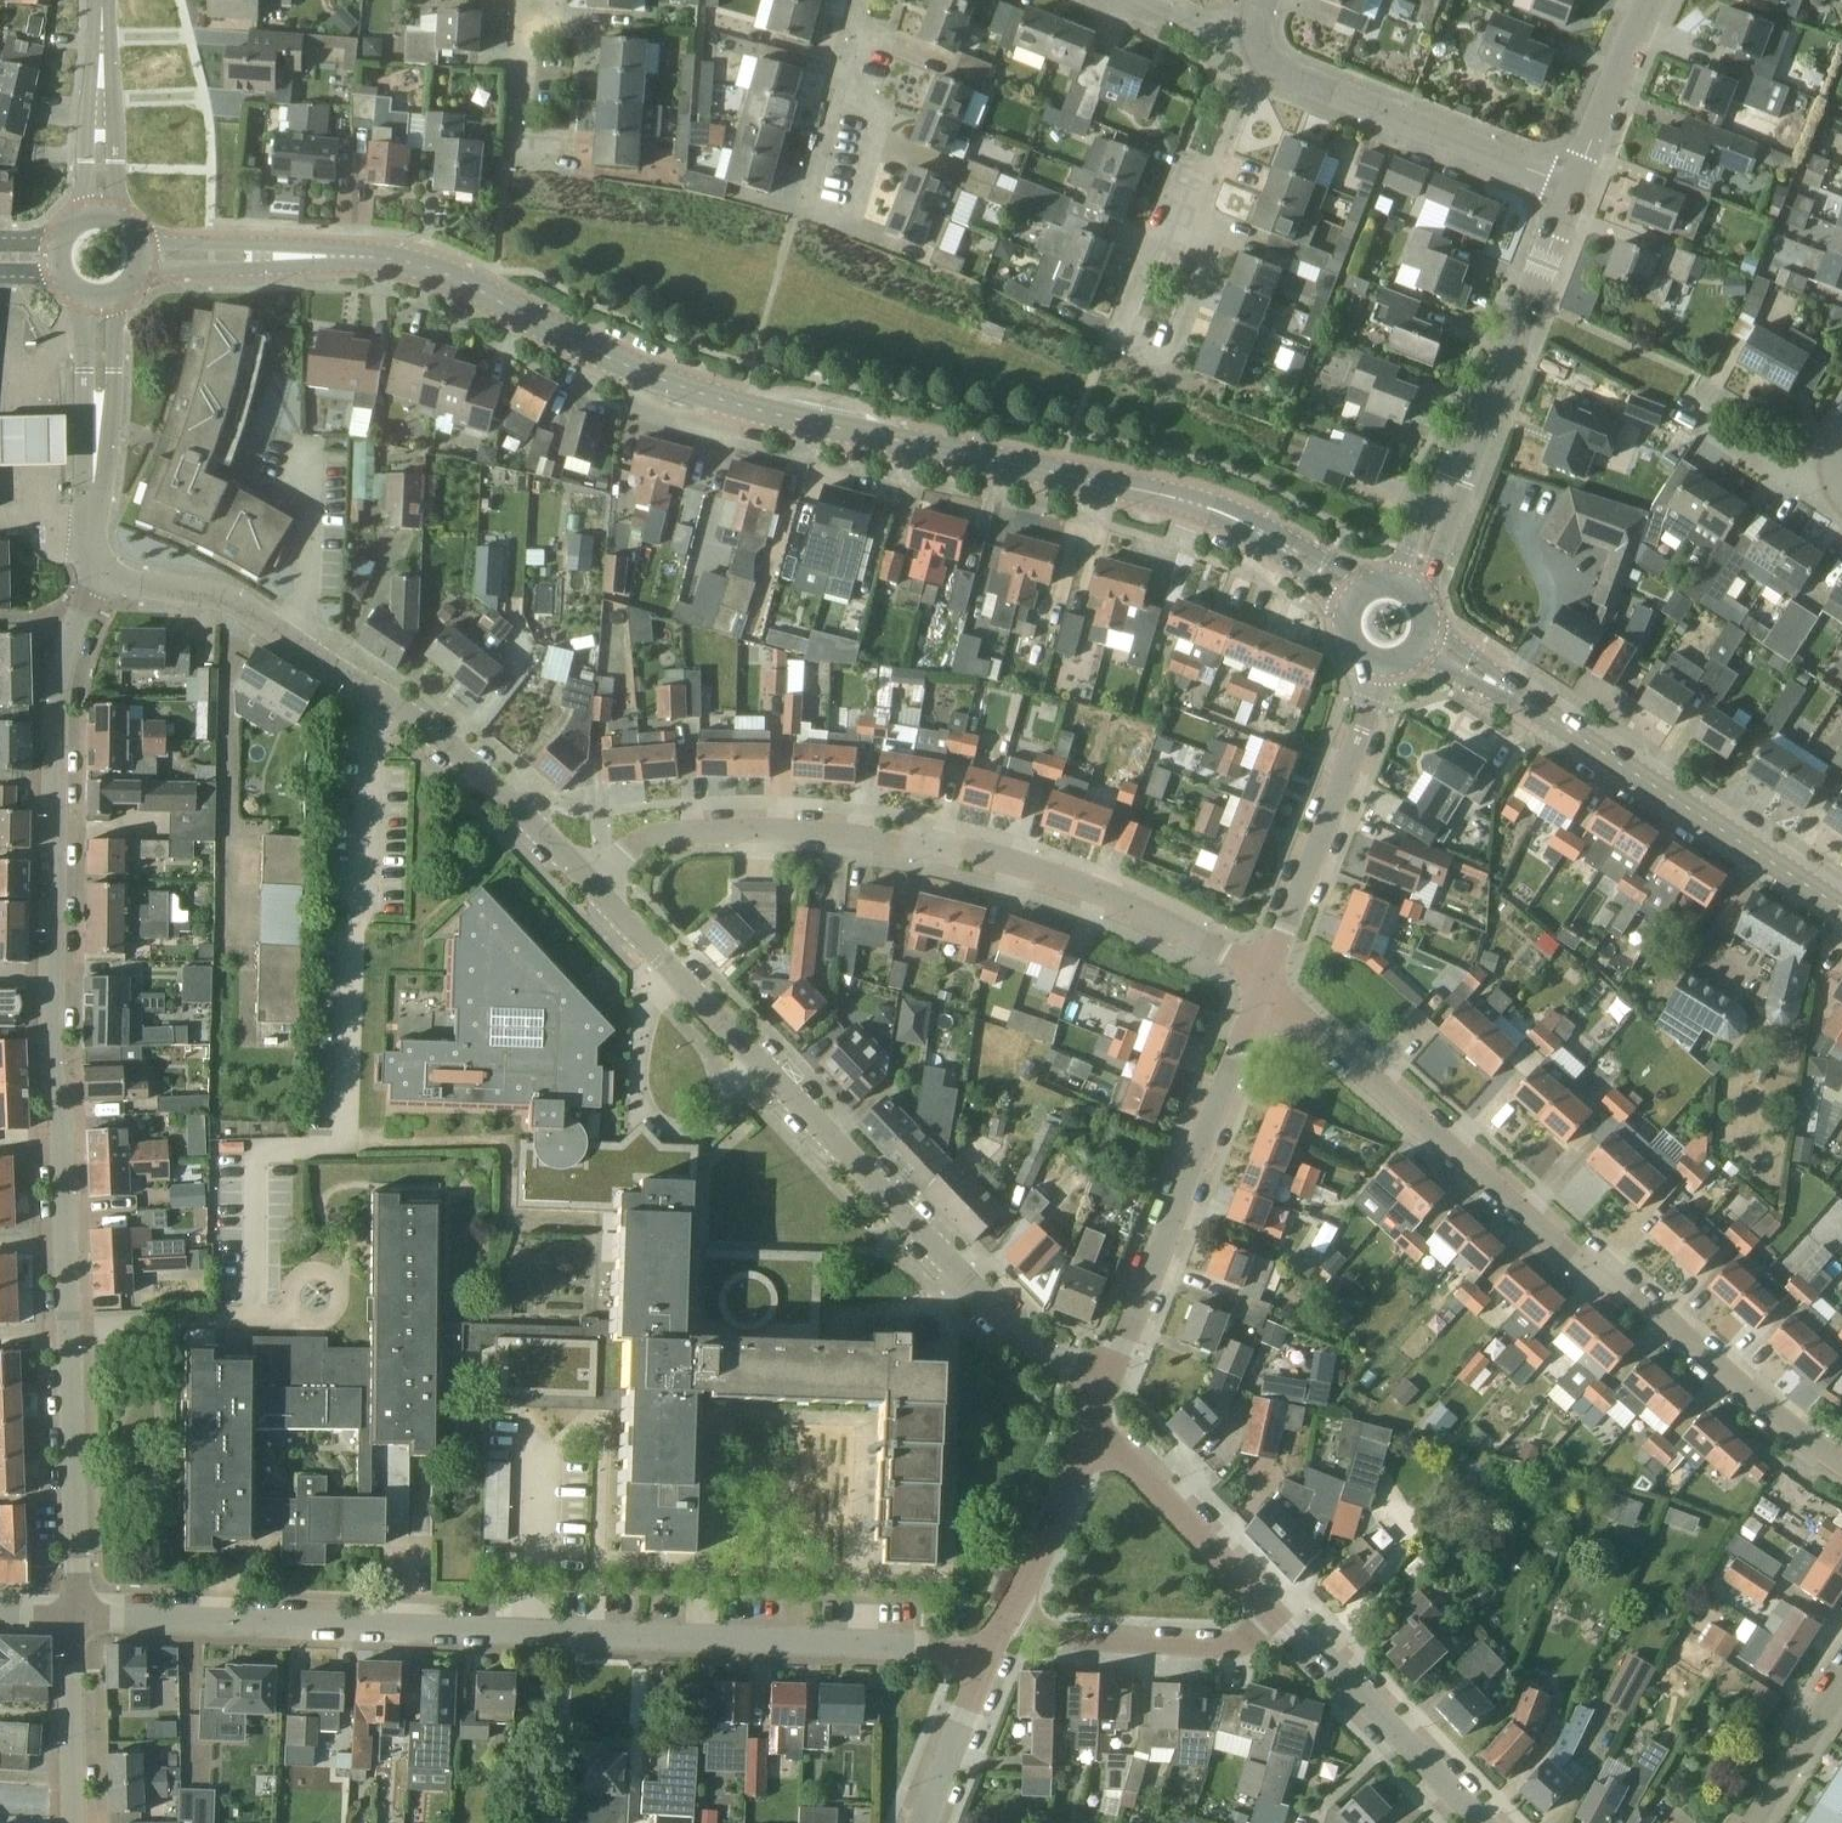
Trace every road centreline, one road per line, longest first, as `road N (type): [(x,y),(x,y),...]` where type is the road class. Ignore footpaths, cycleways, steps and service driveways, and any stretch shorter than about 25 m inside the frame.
road 1 (tertiary): [(1354,597),(1236,516),(713,398),(444,269),(379,256),(140,255)]
road 2 (residential): [(77,1618),(57,1048),(67,660),(106,571)]
road 3 (unclassified): [(990,1661),(924,1646),(77,1618)]
road 4 (residential): [(1841,1468),(1267,987)]
road 5 (residential): [(1267,987),(1209,944),(1073,880),(924,840),(697,823),(636,834),(580,876)]
road 6 (residential): [(1107,1378),(1019,1328),(580,876)]
road 7 (residential): [(580,876),(483,775),(248,611),(106,571)]
road 8 (tertiary): [(1841,906),(1426,636)]
road 9 (unclassified): [(1409,587),(1576,186)]
road 10 (unclassified): [(1107,1378),(1267,987)]
road 11 (unclassified): [(1267,987),(1384,662)]
road 12 (residential): [(1576,186),(1270,64)]
road 13 (residential): [(1115,330),(1152,239),(1218,167),(1251,87),(1270,64)]
road 14 (residential): [(1483,1822),(1275,1616)]
road 15 (unclassified): [(1275,1616),(1243,1643),(1222,1649),(1086,1642),(1011,1612)]
road 16 (residential): [(106,571),(93,541),(102,299)]
road 17 (residential): [(1275,1616),(1133,1464),(1090,1436)]
road 18 (residential): [(801,212),(861,0)]
road 19 (residential): [(97,213),(100,0)]
road 20 (residential): [(75,1822),(77,1618)]
road 21 (unclassified): [(1576,186),(1656,0)]
road 22 (residential): [(1011,1612),(1090,1436)]
road 23 (residential): [(519,185),(526,46),(544,0)]
road 24 (residential): [(1703,389),(1708,429),(1802,482),(1841,489)]
road 25 (residential): [(925,1822),(990,1661)]
road 26 (residential): [(1759,1822),(1841,1694)]
road 27 (residential): [(1260,34),(1201,27),(1129,0)]

